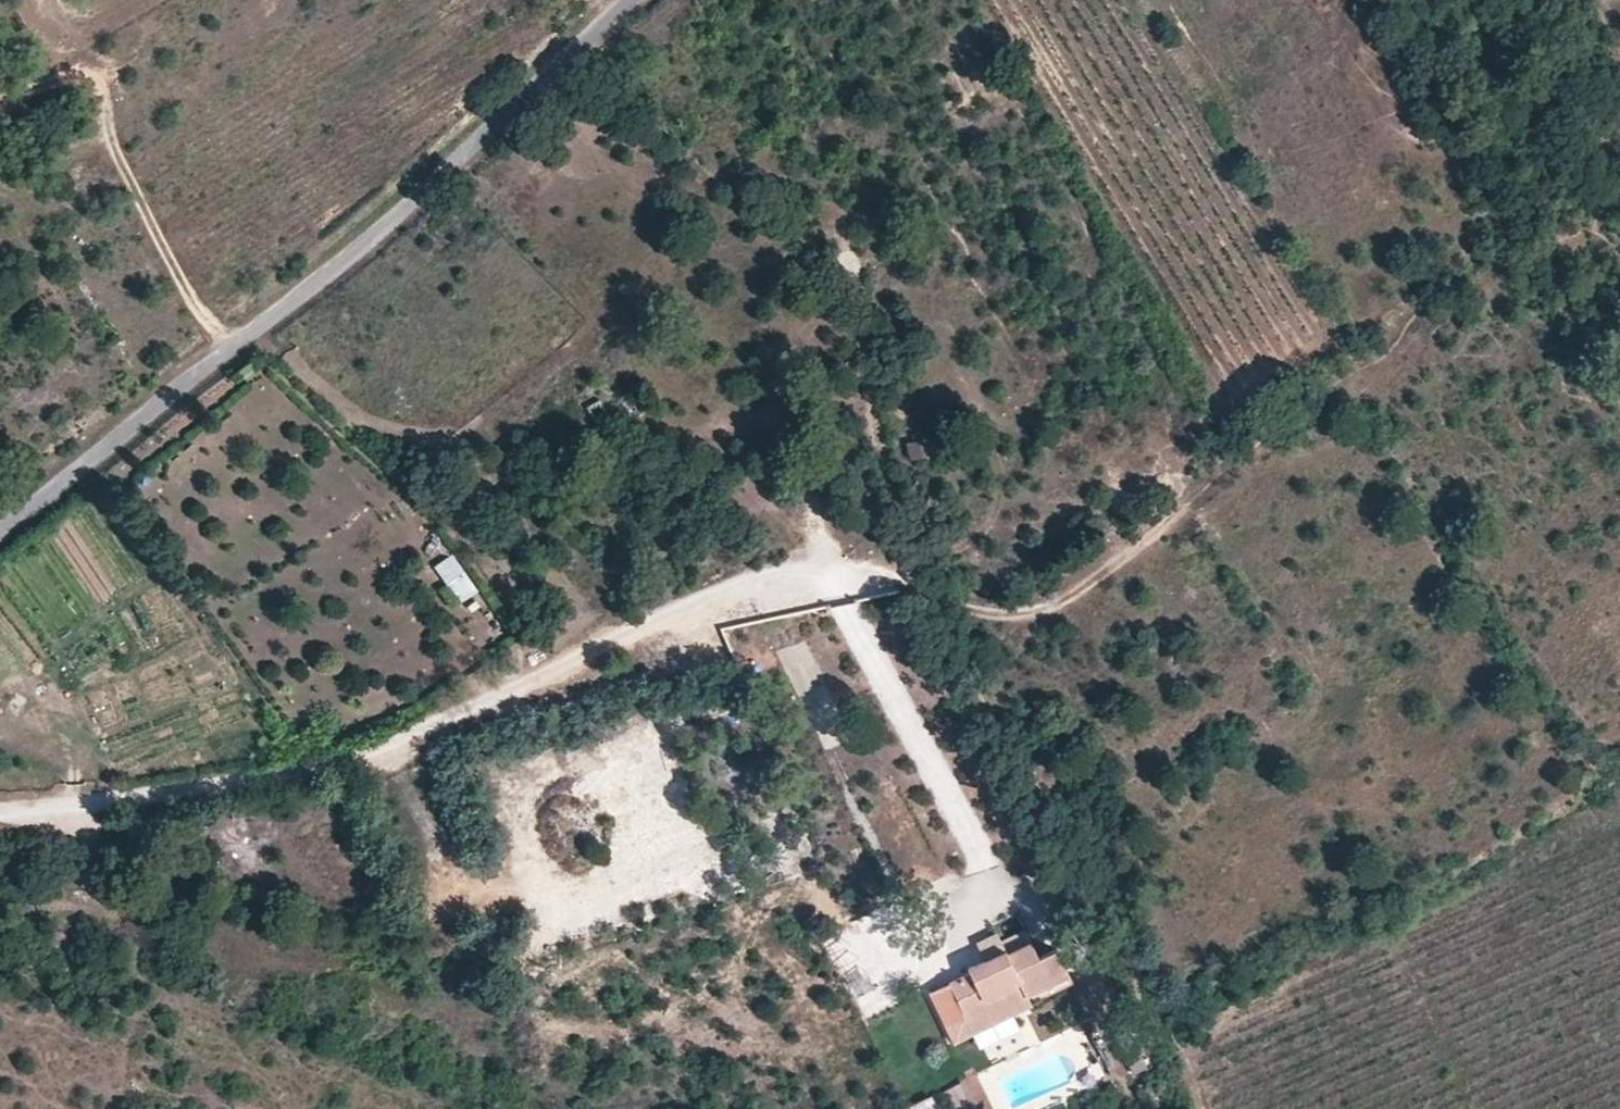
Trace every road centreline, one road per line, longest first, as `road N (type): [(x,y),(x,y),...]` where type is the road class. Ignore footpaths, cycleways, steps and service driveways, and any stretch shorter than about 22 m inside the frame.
road 1 (track): [(0,811),(141,796),(328,761),(516,691),(727,588),(825,575),(912,588)]
road 2 (unclassified): [(0,528),(259,313),(434,187),(615,0)]

